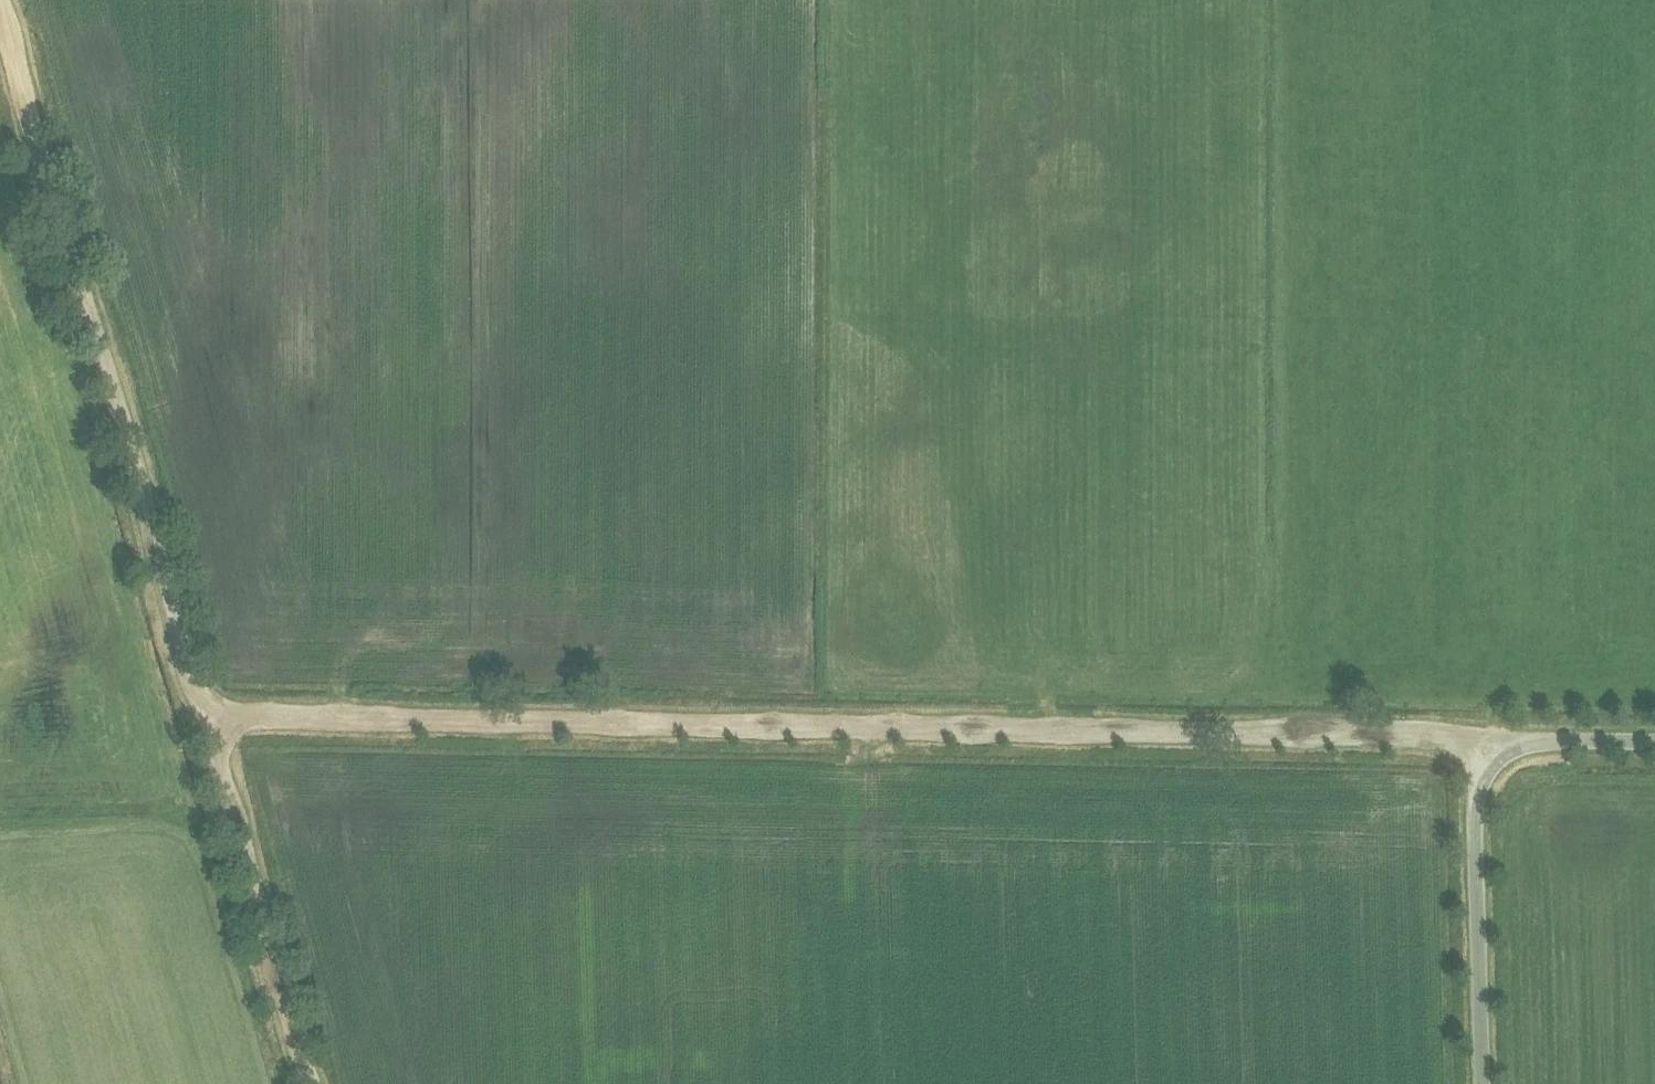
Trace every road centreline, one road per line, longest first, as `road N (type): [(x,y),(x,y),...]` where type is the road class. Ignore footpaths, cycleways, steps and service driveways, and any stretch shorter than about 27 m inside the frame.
road 1 (track): [(207,719),(1445,739),(1492,761)]
road 2 (track): [(207,719),(0,14)]
road 3 (track): [(312,1083),(207,719)]
road 4 (unclassified): [(1483,1083),(1476,803),(1492,761)]
road 5 (unclassified): [(1654,742),(1524,742),(1492,761)]

